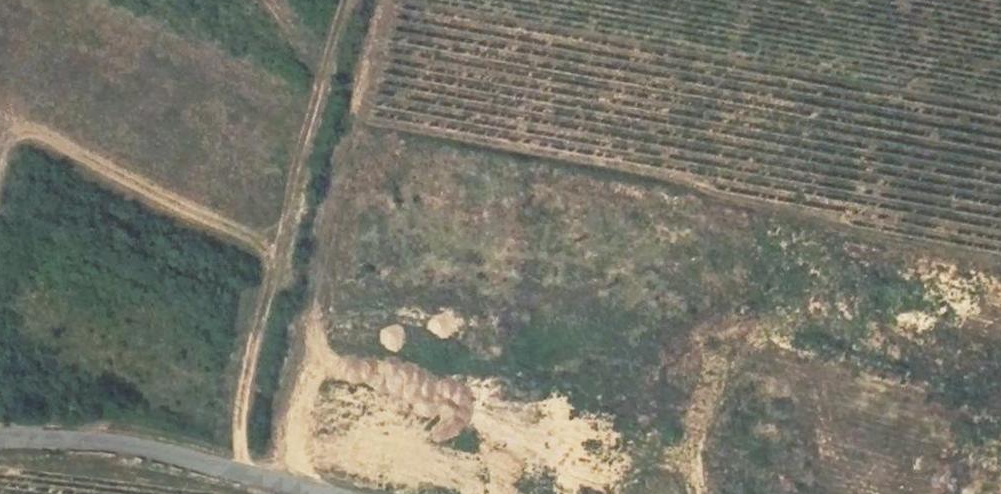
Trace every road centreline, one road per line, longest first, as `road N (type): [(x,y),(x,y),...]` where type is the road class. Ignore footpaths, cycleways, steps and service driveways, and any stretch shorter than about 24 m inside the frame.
road 1 (track): [(344,0),(241,408),(239,471)]
road 2 (unclassified): [(333,493),(137,448),(0,440)]

